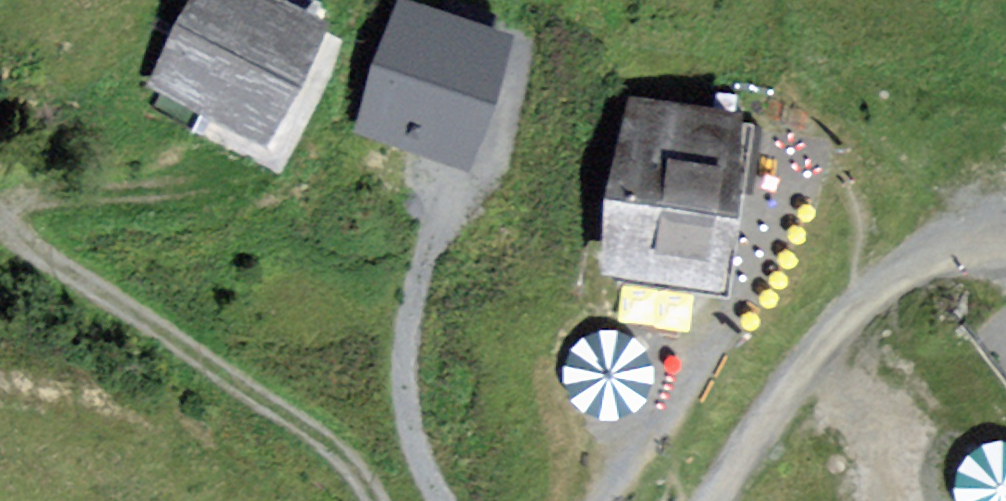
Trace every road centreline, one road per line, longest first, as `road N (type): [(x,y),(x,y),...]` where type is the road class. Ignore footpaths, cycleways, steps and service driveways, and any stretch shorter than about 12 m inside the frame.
road 1 (track): [(168,193),(18,209),(8,220),(11,234),(35,254),(338,449),(374,500)]
road 2 (track): [(711,500),(815,356),(884,294),(957,248),(1005,238)]
road 3 (track): [(779,178),(747,287),(604,500)]
road 4 (track): [(445,194),(410,308),(402,366),(410,432),(440,500)]

